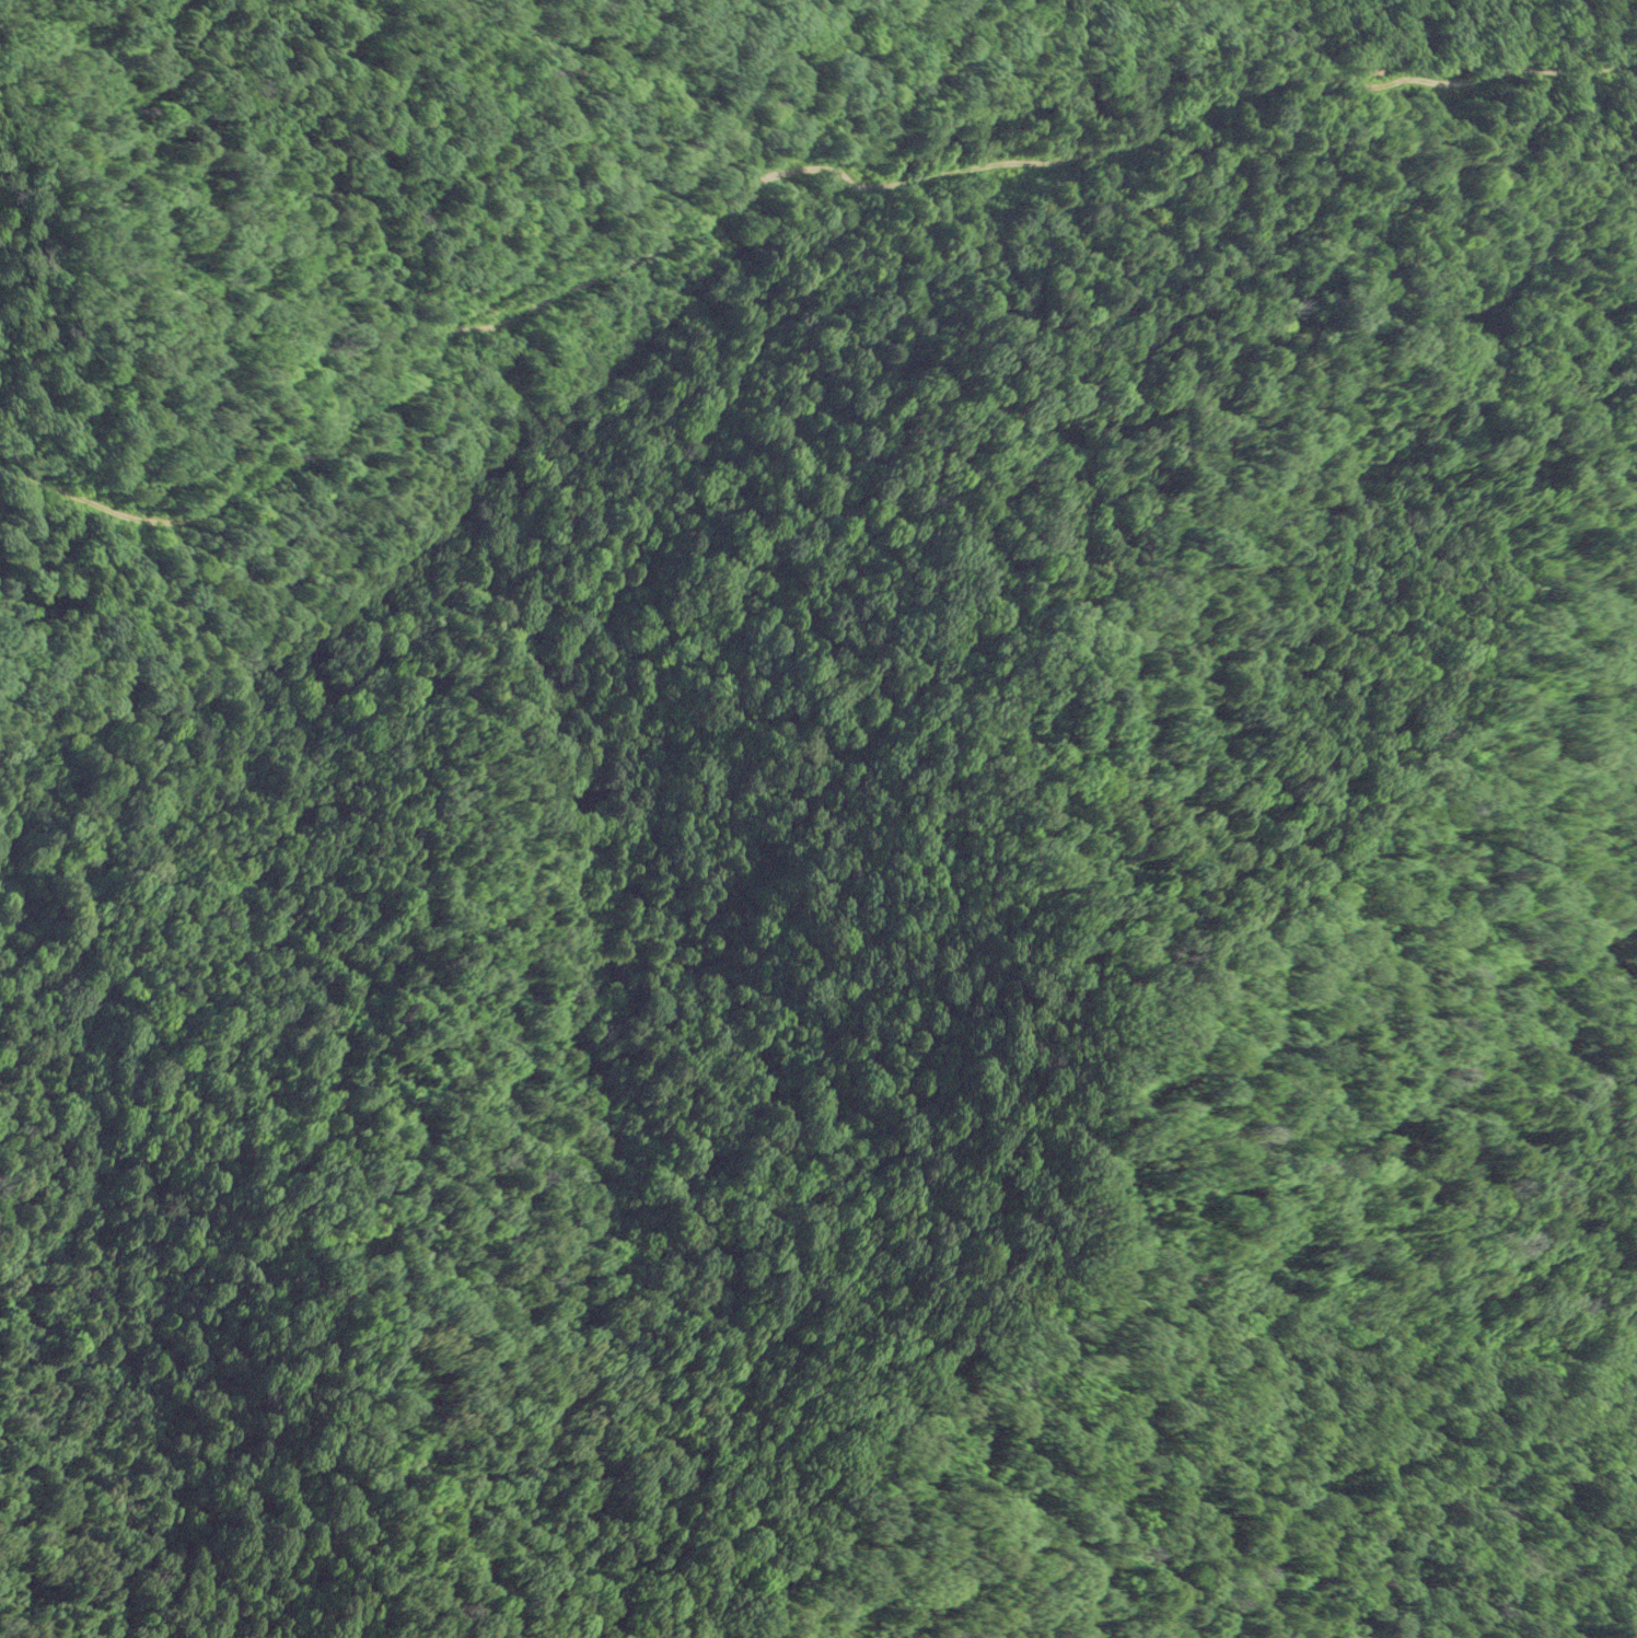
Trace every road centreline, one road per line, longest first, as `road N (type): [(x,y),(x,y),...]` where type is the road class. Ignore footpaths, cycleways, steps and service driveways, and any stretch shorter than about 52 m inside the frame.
road 1 (residential): [(1636,140),(1568,100),(1469,0)]

